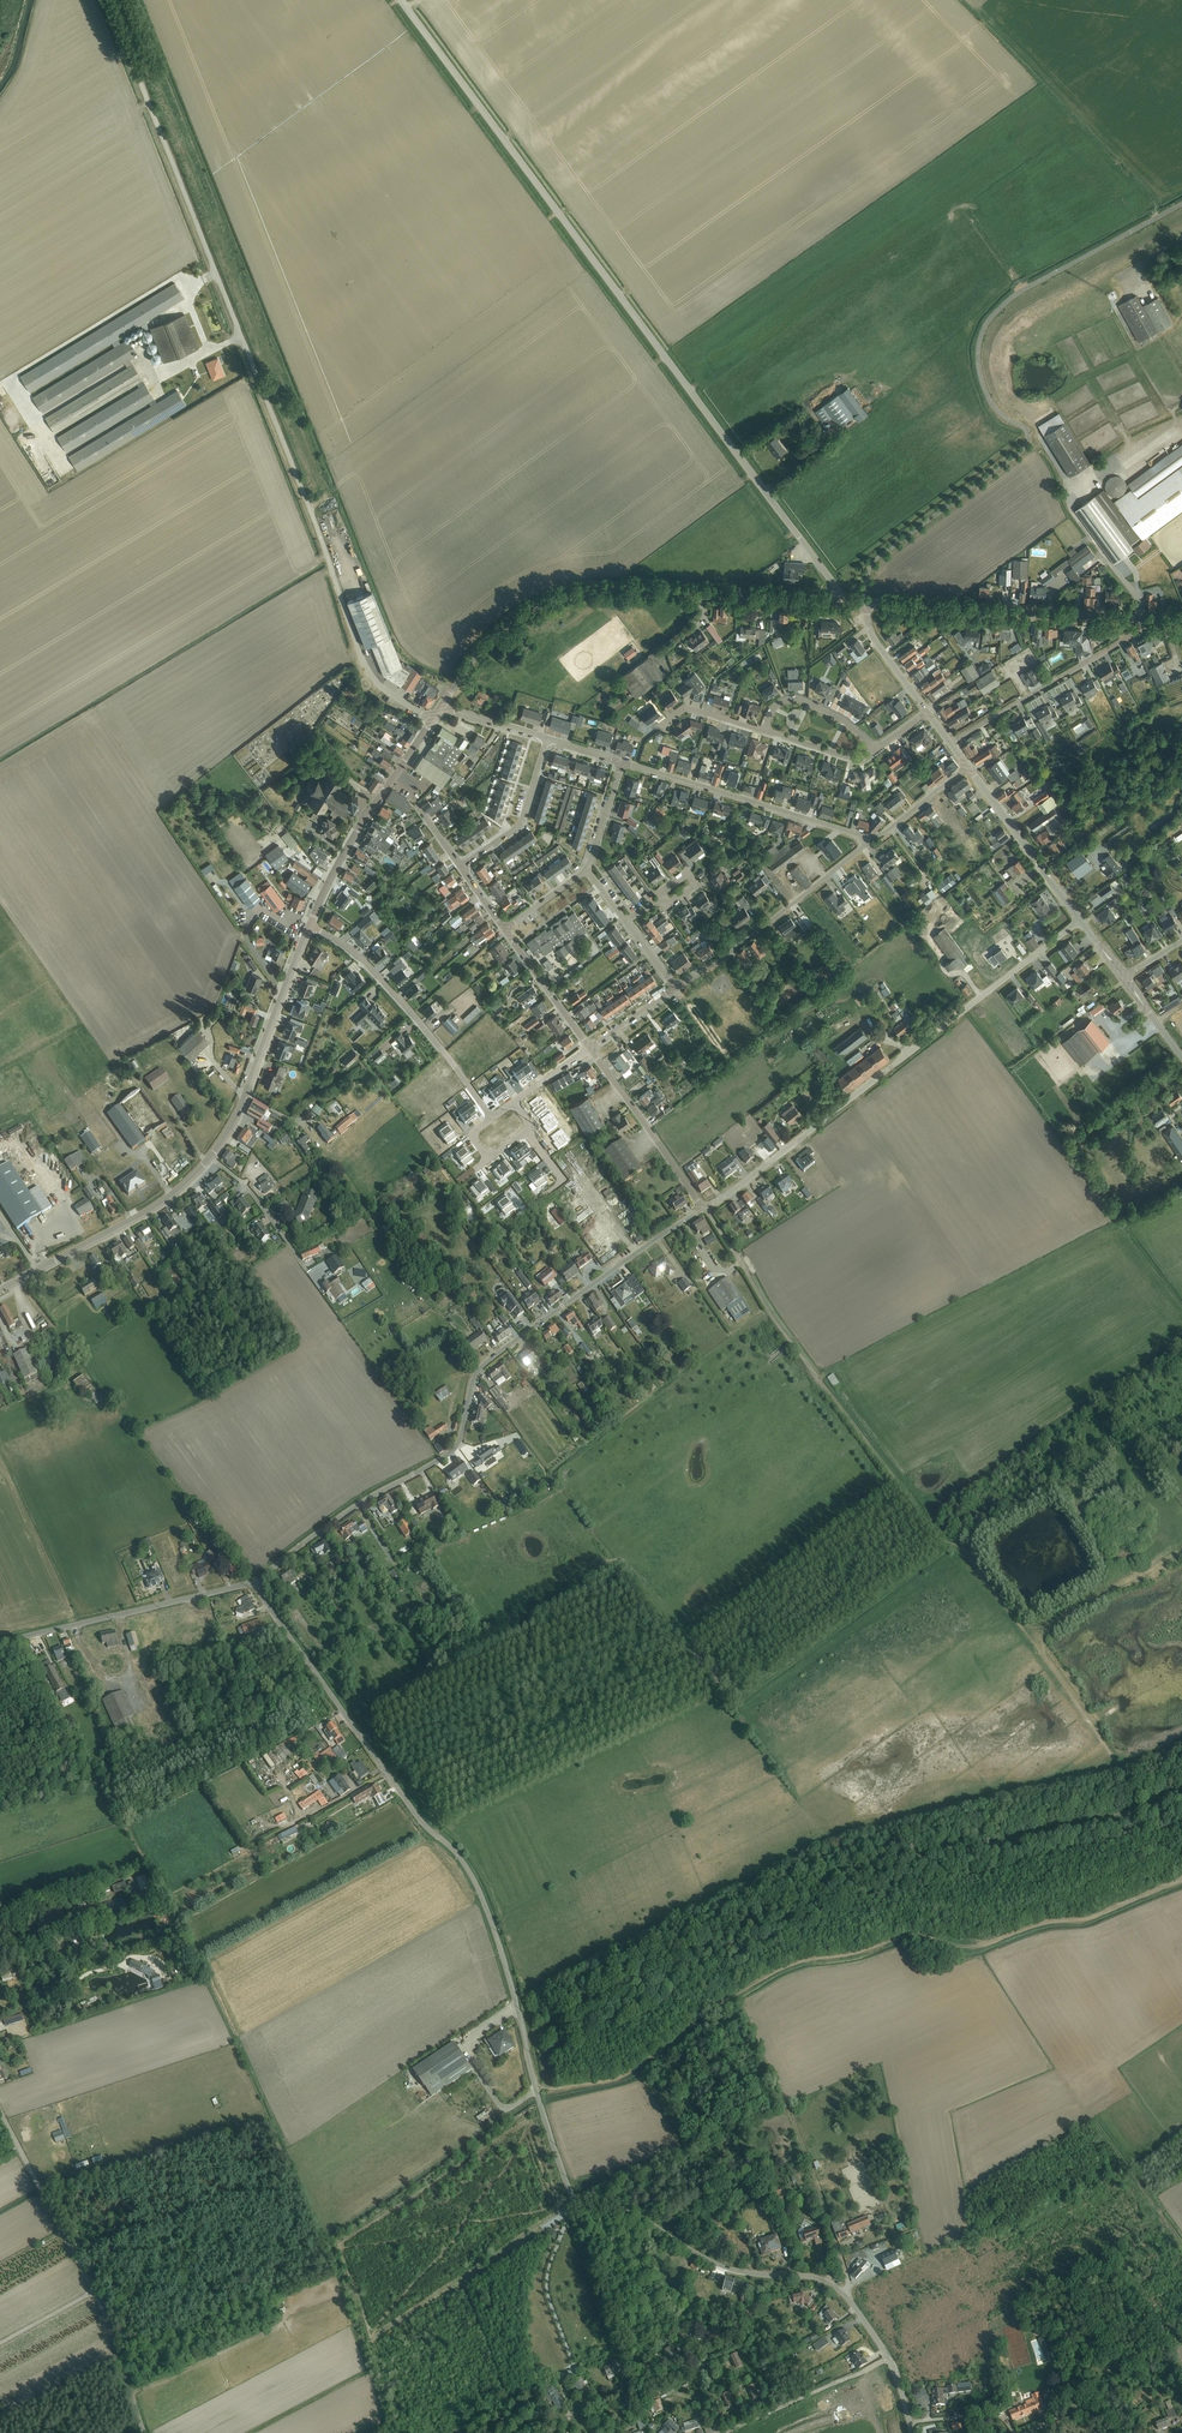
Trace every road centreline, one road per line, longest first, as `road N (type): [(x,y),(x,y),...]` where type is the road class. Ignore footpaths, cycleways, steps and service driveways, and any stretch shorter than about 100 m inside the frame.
road 1 (residential): [(256,1586),(416,1814),(472,1876),(575,2199),(635,2216),(714,2263)]
road 2 (unclassified): [(432,719),(383,688),(359,651),(107,0)]
road 3 (tertiary): [(846,601),(399,0)]
road 4 (residential): [(256,1586),(327,1526),(452,1450),(484,1363),(704,1208)]
road 5 (residential): [(704,1208),(1080,920)]
road 6 (tertiary): [(442,704),(495,634),(531,609),(580,591),(846,601)]
road 7 (tertiary): [(867,602),(1141,620)]
road 8 (residential): [(310,927),(372,968),(493,1119)]
road 9 (residential): [(0,1641),(256,1586)]
road 10 (residential): [(866,836),(621,762)]
road 11 (tertiary): [(0,1290),(143,1215),(211,1158)]
road 12 (residential): [(675,989),(860,849),(866,836)]
road 13 (tertiary): [(310,927),(362,820),(432,719)]
road 14 (residential): [(950,743),(1137,632),(1141,620)]
road 15 (unclassified): [(888,2358),(849,2300),(827,2283),(714,2263)]
road 16 (track): [(844,2295),(848,2282),(787,2105)]
road 17 (residential): [(704,1208),(589,1048)]
road 18 (tertiary): [(1080,920),(967,766)]
road 19 (residential): [(888,2358),(722,2432)]
road 20 (tertiary): [(246,1097),(310,927)]
road 21 (residential): [(94,2291),(19,2148)]
road 22 (residential): [(460,864),(520,823),(547,740)]
road 23 (residential): [(308,1271),(247,1185),(211,1158)]
road 24 (residential): [(146,2432),(94,2291)]
road 25 (residential): [(589,1048),(504,929)]
road 26 (residential): [(876,750),(845,721),(802,700),(780,703),(764,731)]
road 27 (tertiary): [(928,713),(872,637),(867,602)]
road 28 (residential): [(866,836),(887,831),(967,766)]

